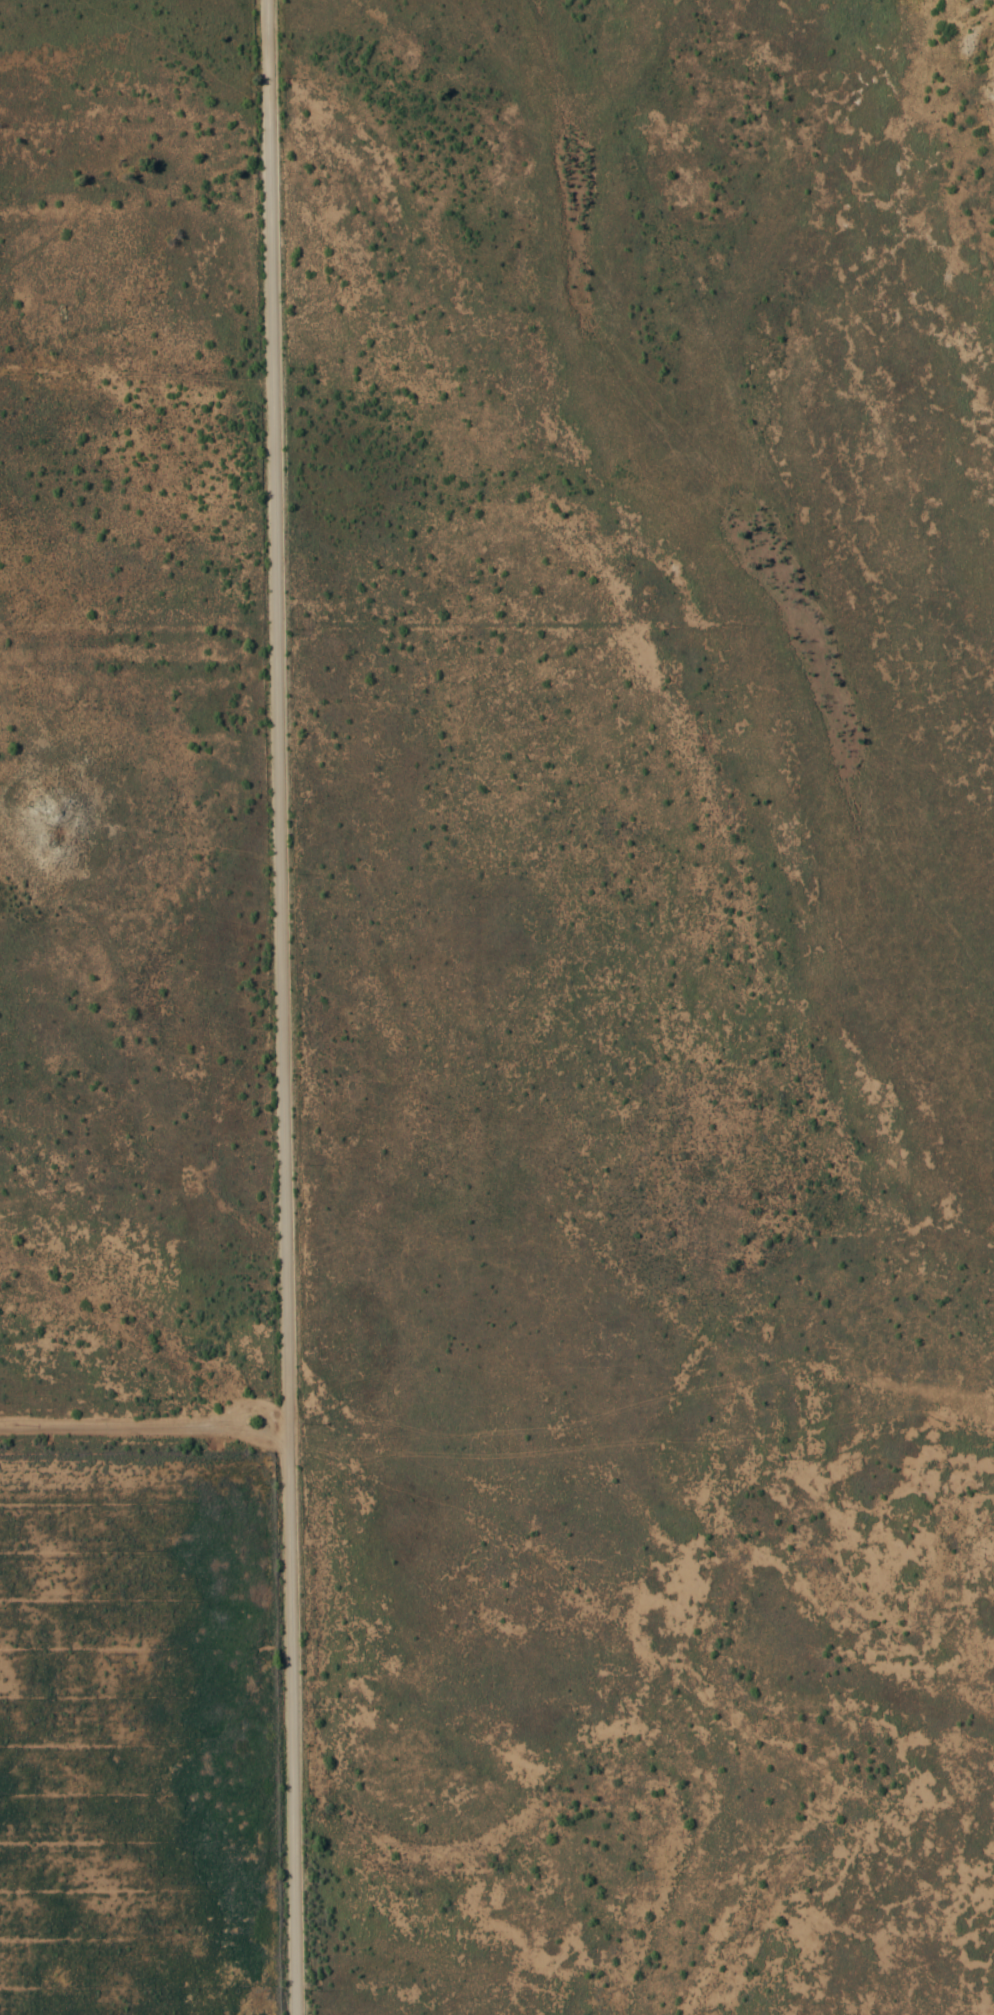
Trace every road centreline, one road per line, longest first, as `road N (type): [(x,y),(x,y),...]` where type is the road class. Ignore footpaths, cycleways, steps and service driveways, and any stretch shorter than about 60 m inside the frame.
road 1 (residential): [(298,2014),(272,0)]
road 2 (residential): [(0,1422),(291,1417)]
road 3 (residential): [(277,397),(0,395)]

